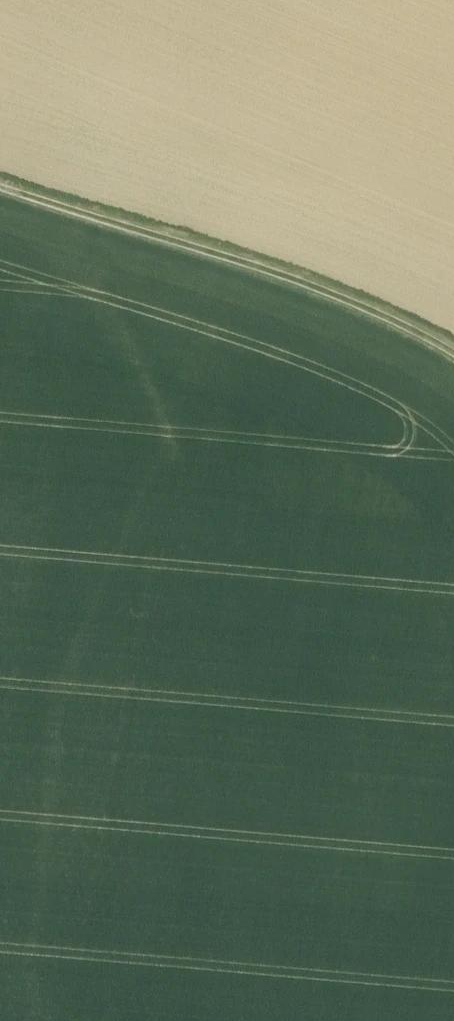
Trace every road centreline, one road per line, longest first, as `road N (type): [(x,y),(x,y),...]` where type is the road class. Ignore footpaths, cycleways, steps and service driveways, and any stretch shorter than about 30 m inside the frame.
road 1 (track): [(453,353),(333,294),(0,186)]

